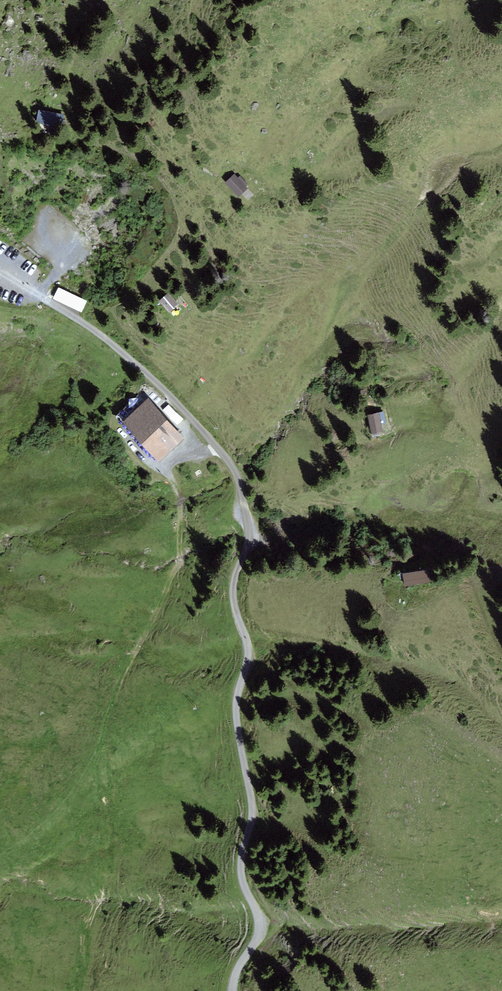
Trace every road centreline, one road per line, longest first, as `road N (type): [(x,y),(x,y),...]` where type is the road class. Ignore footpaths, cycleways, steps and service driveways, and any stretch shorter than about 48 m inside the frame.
road 1 (unclassified): [(234,990),(258,933),(242,875),(252,812),(236,704),(249,660),(233,590),(250,539),(239,483),(219,449),(148,376),(74,316),(0,271)]
road 2 (track): [(0,864),(66,834),(91,811),(107,714),(181,559),(180,498),(164,463),(219,449)]

